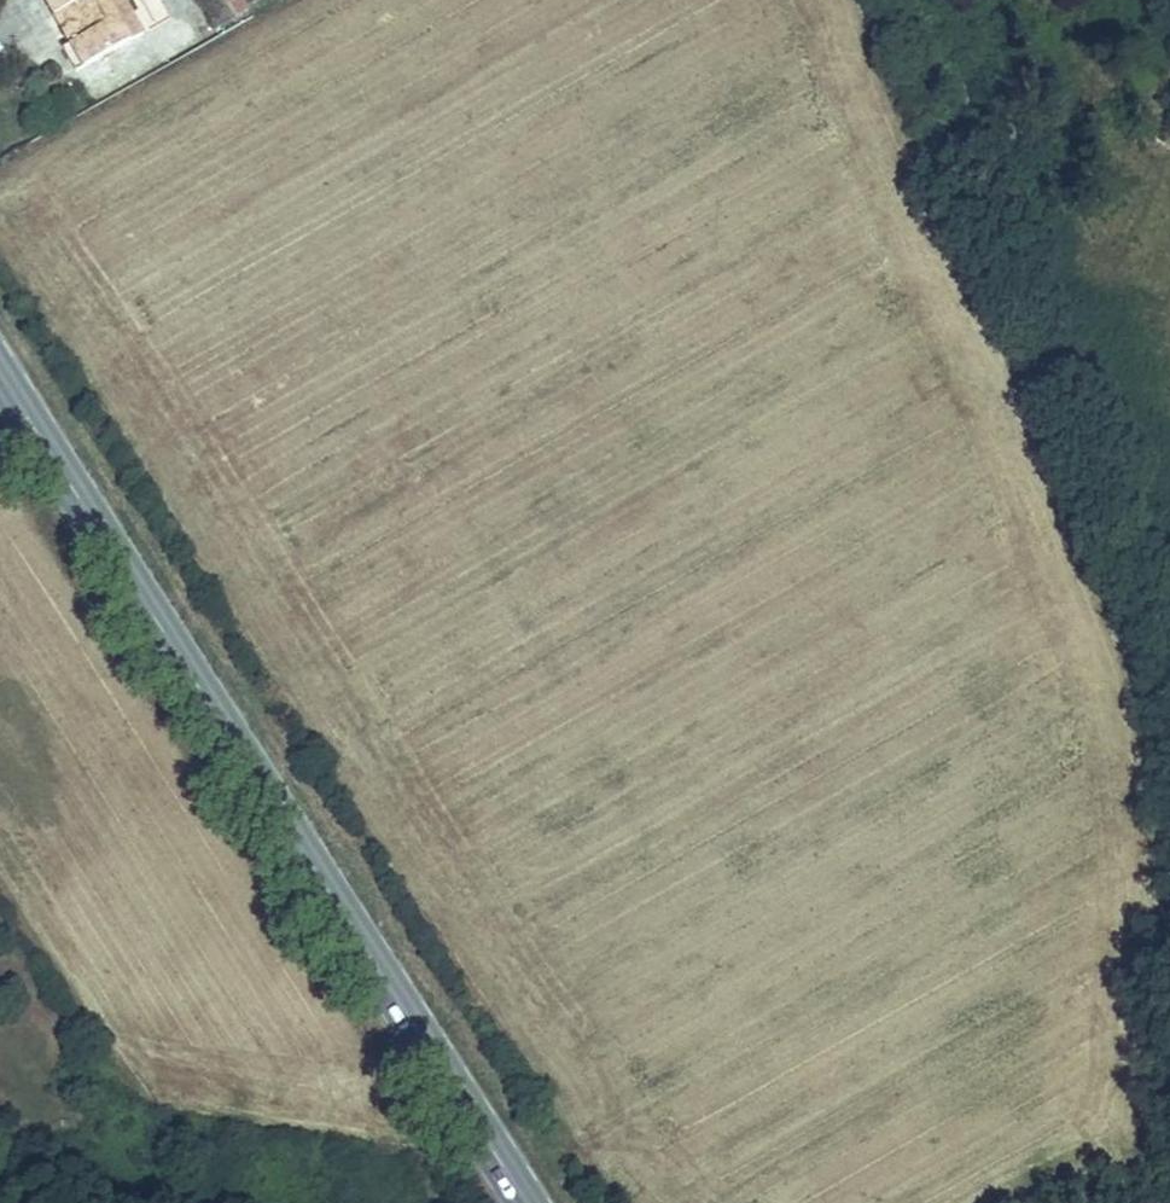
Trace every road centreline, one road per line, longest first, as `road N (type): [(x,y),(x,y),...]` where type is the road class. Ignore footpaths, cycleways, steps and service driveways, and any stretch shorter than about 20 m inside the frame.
road 1 (secondary): [(528,1202),(0,373)]

